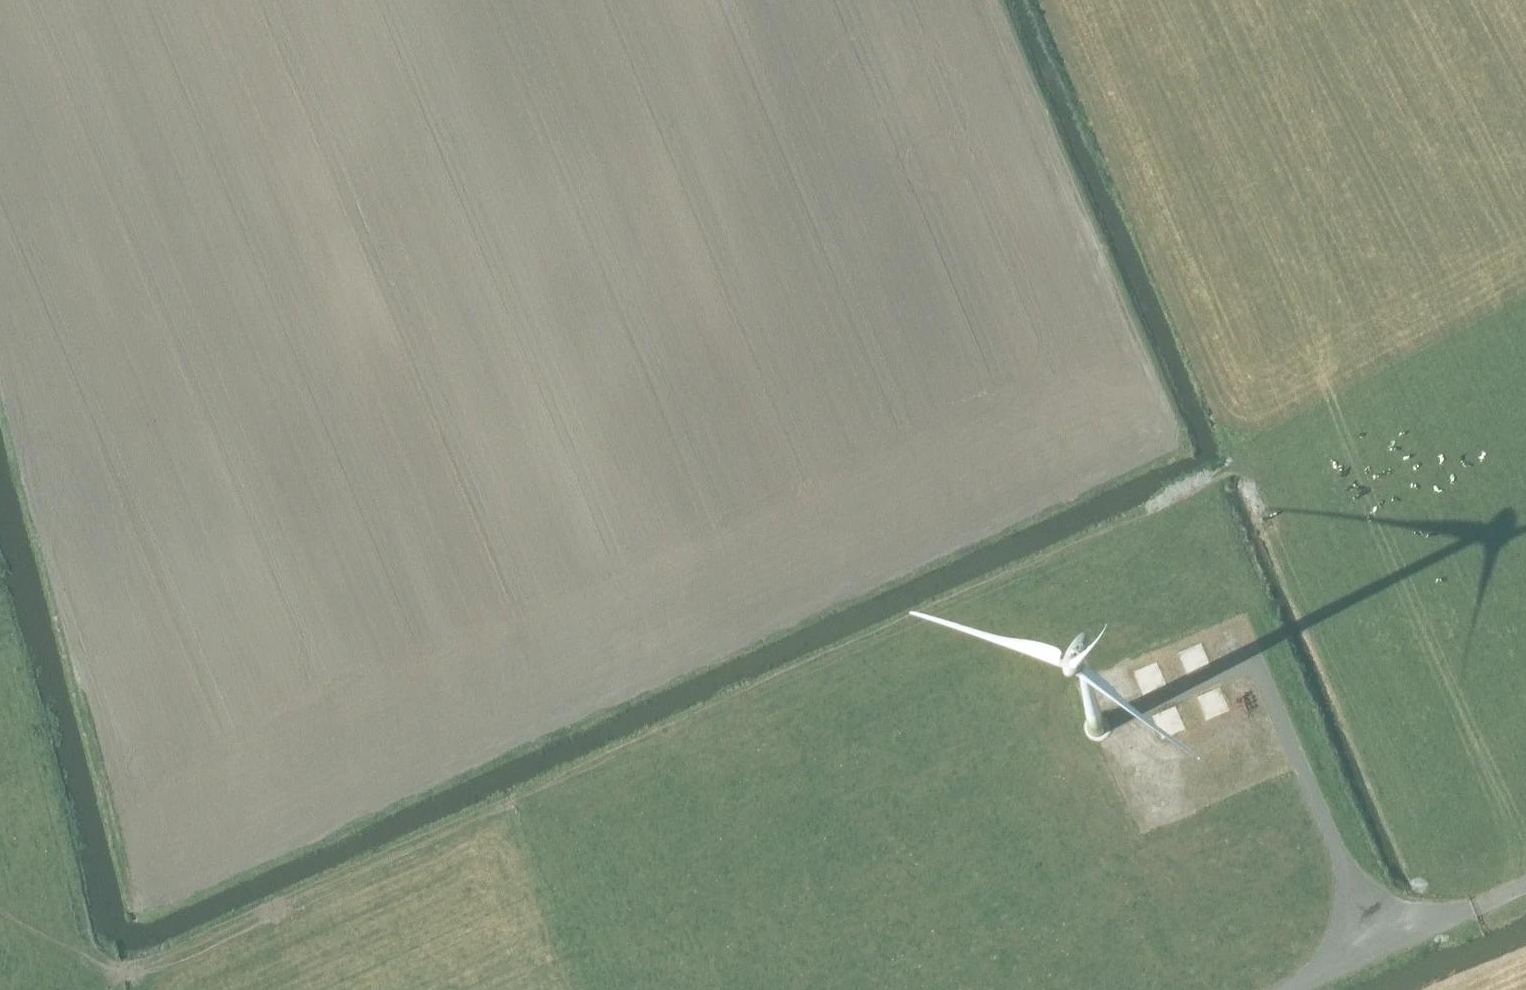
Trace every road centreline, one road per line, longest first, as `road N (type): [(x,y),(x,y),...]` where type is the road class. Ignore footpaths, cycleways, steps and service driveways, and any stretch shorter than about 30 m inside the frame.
road 1 (track): [(1383,945),(1249,664),(1129,712)]
road 2 (track): [(1283,989),(1525,884)]

